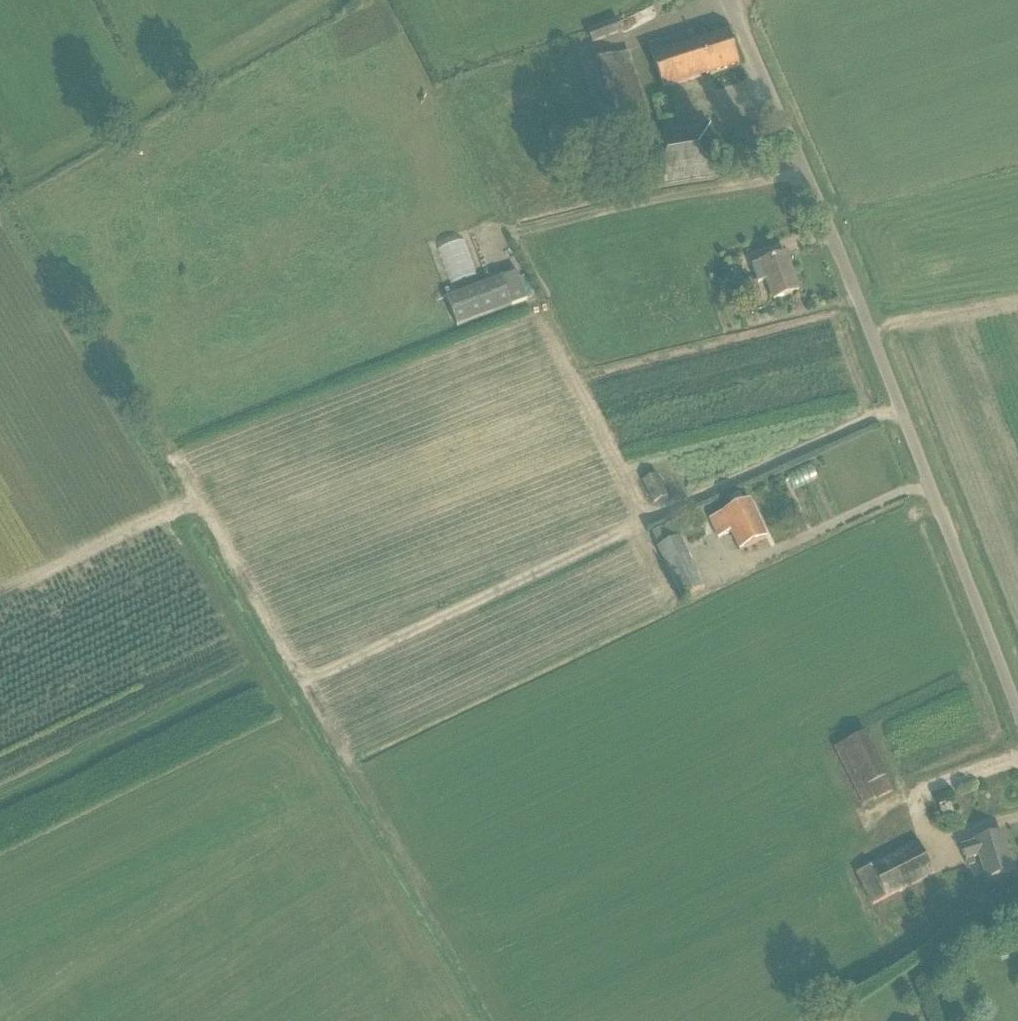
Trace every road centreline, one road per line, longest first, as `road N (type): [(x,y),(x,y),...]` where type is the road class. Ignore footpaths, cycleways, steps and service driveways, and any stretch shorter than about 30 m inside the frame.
road 1 (unclassified): [(1017,721),(803,158),(729,0)]

